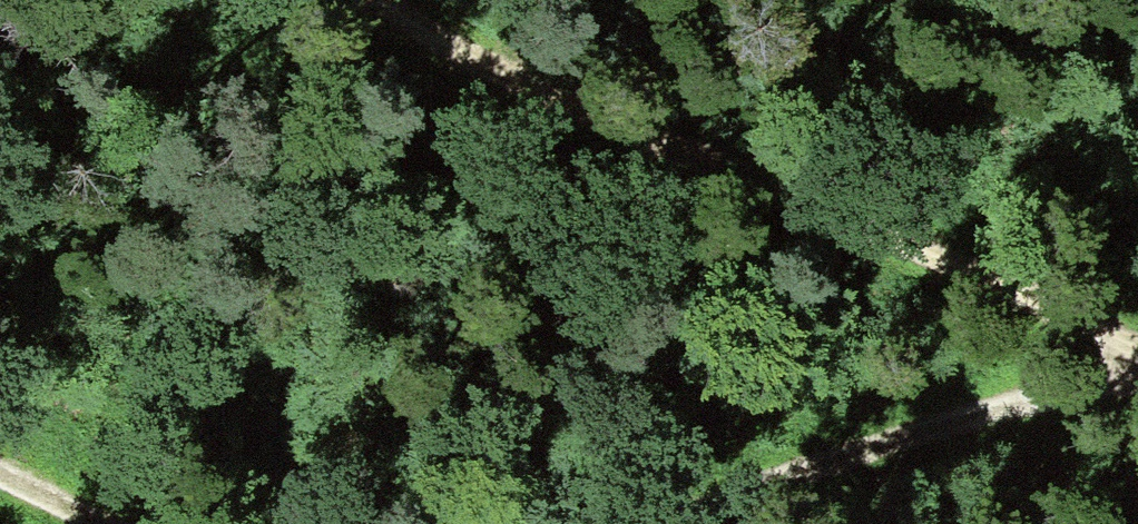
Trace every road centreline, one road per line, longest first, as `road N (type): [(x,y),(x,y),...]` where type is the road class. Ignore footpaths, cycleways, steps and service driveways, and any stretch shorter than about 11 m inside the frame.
road 1 (track): [(1137,351),(586,121),(397,0)]
road 2 (track): [(718,523),(1137,386)]

